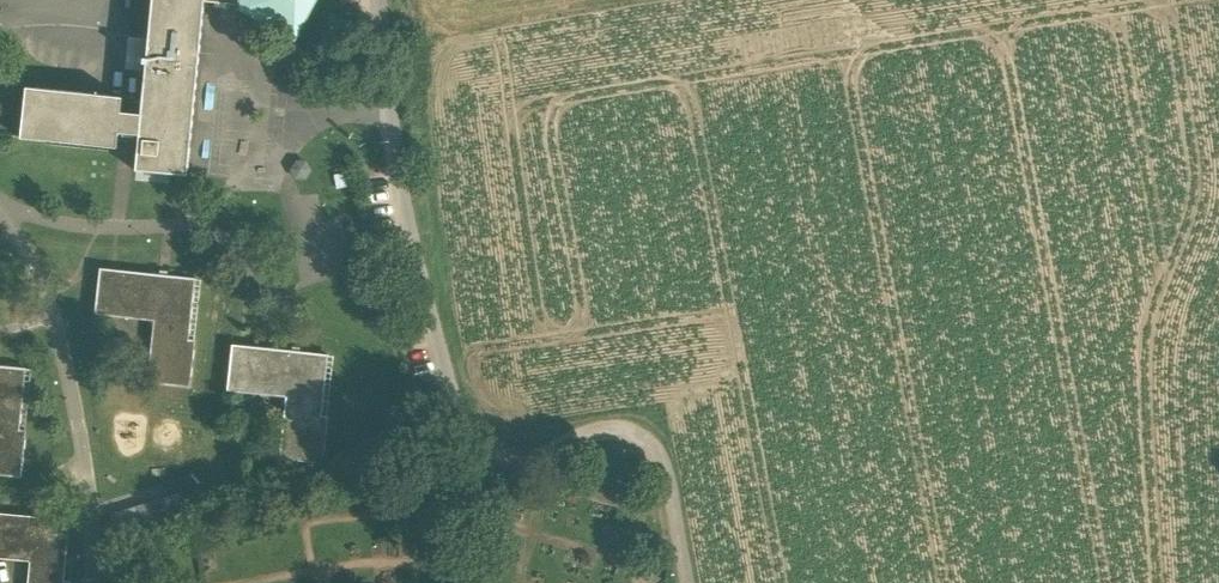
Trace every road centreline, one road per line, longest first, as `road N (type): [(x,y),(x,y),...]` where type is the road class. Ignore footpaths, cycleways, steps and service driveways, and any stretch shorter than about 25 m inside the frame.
road 1 (residential): [(688,582),(669,478),(640,437),(597,431),(513,464),(470,448),(420,263),(390,114),(379,0)]

